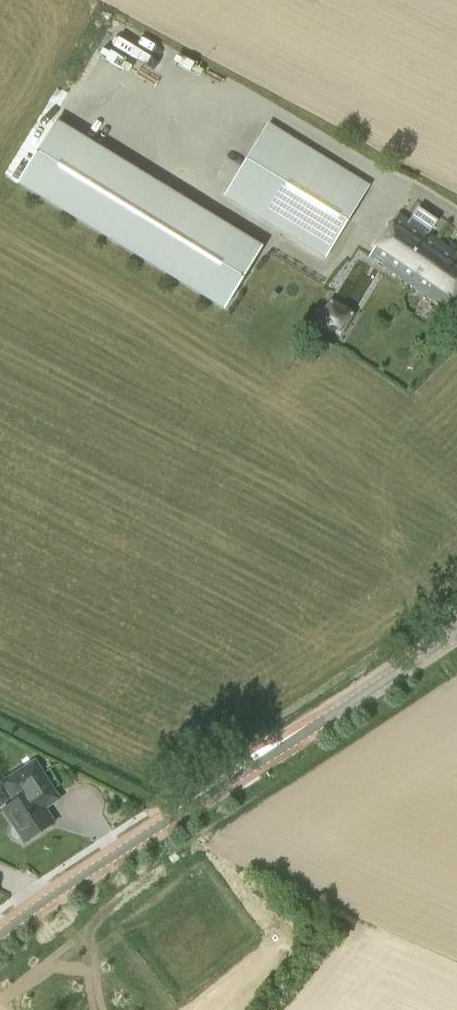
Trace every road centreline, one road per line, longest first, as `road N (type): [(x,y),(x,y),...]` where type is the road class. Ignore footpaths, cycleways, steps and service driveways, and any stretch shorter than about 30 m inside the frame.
road 1 (tertiary): [(0,935),(456,635)]

